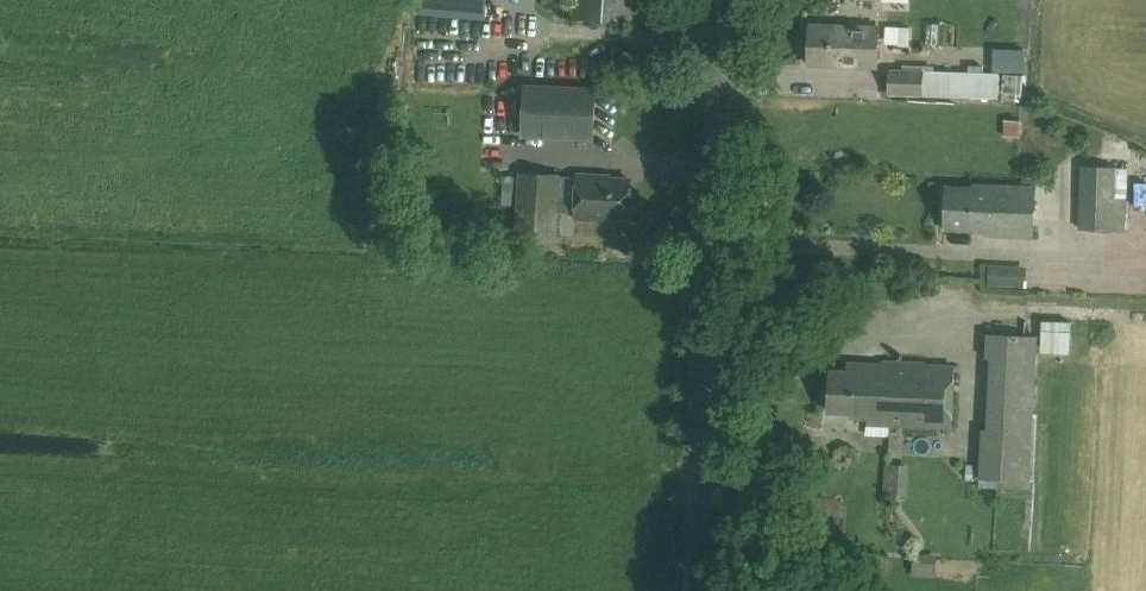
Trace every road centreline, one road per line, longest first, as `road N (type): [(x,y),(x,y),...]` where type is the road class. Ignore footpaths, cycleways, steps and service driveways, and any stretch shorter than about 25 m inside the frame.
road 1 (unclassified): [(702,590),(729,0)]

